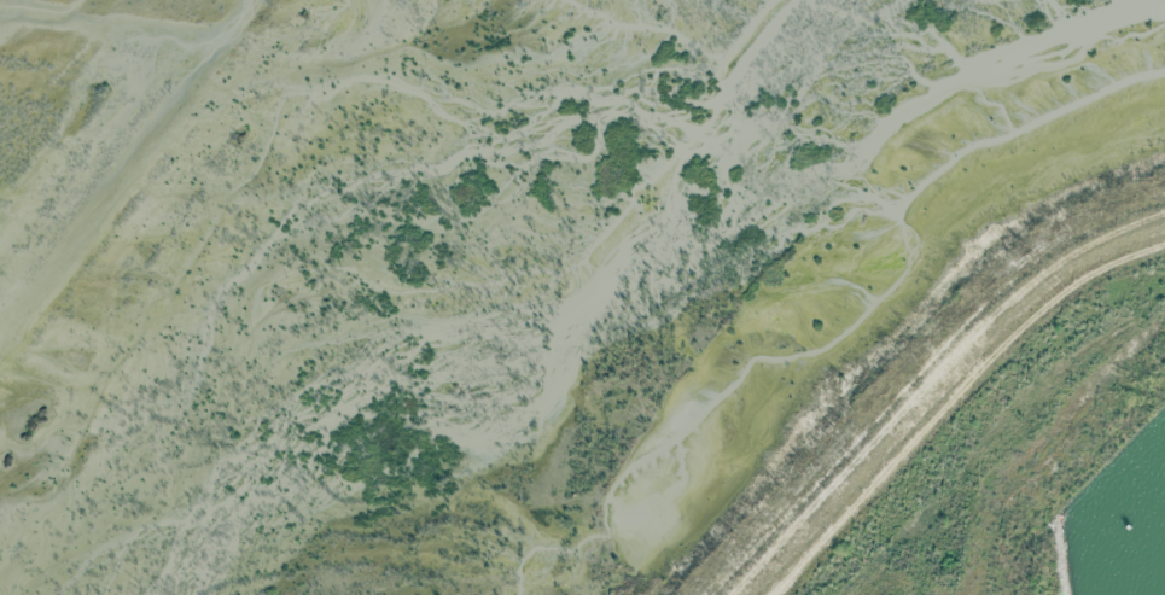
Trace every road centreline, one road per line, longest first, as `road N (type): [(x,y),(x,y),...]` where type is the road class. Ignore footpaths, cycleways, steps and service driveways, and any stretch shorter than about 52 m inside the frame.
road 1 (track): [(1164,247),(1027,352),(816,594)]

